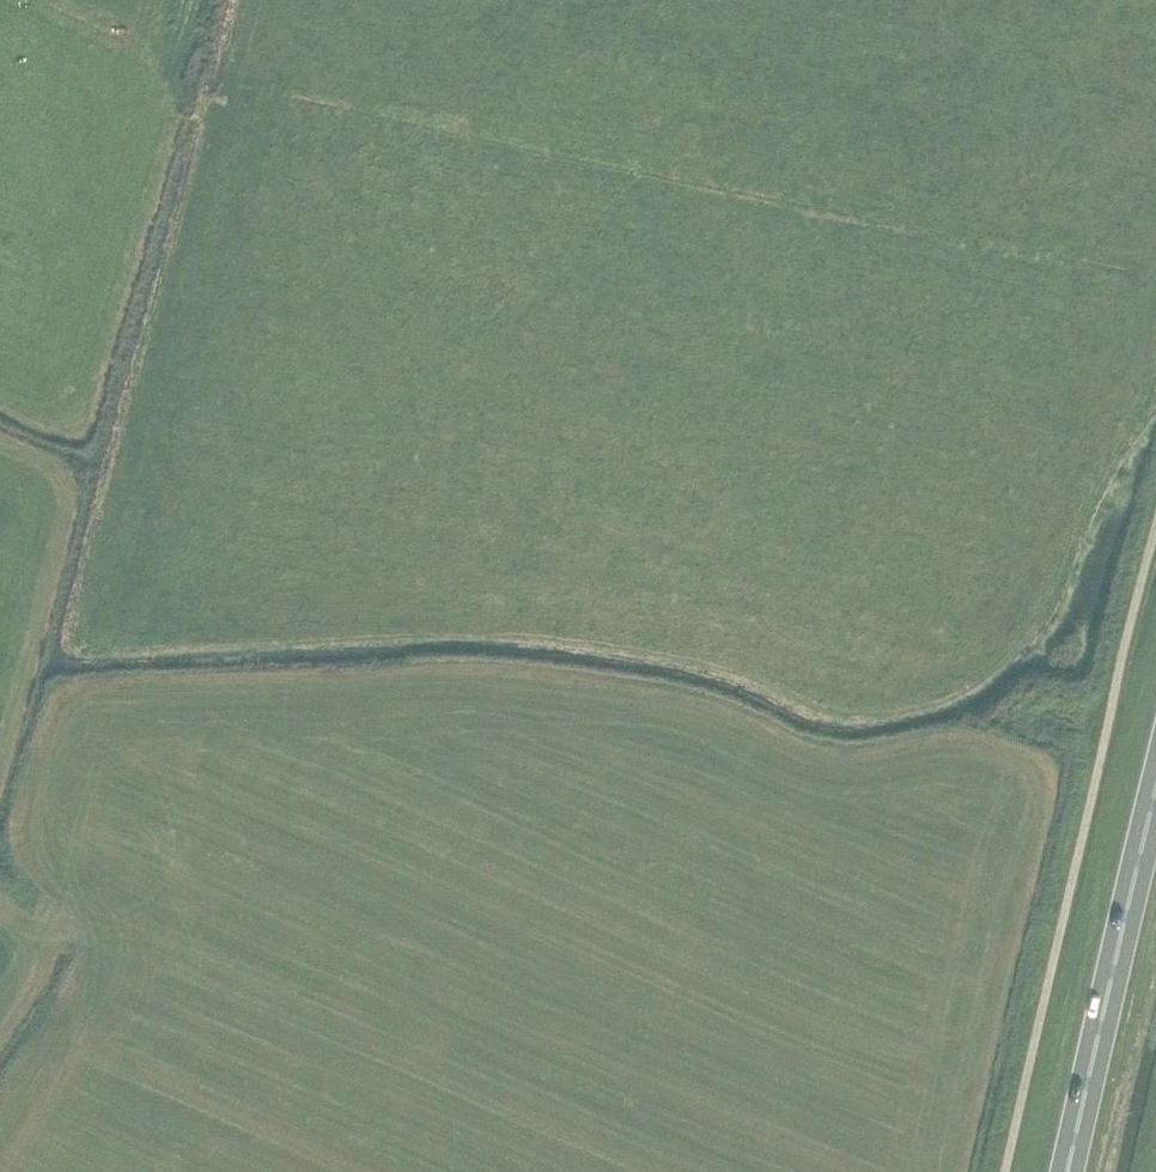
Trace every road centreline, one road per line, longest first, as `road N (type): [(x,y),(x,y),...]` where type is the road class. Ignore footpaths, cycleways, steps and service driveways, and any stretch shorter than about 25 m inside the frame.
road 1 (trunk): [(1070,1171),(1155,810)]

